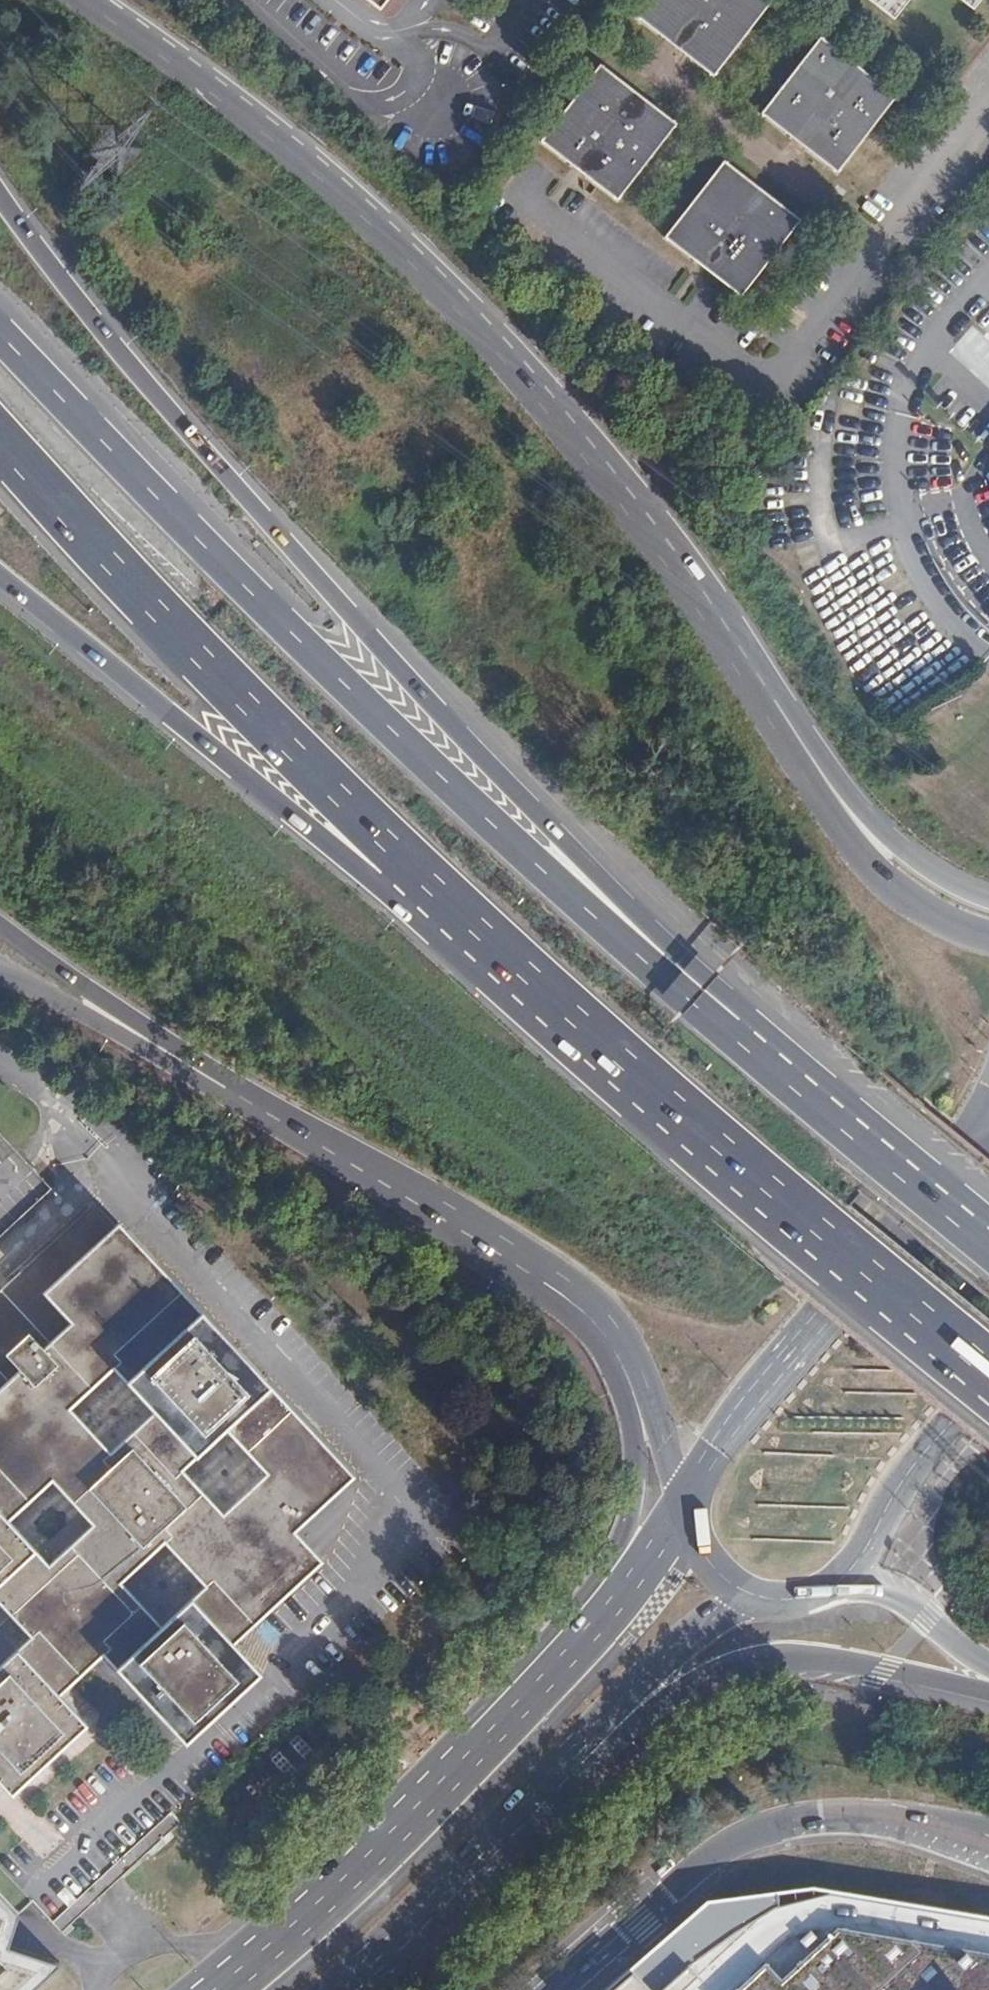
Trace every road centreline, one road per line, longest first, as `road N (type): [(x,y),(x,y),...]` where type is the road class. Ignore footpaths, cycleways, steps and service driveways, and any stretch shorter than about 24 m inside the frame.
road 1 (motorway): [(733,1030),(661,935),(375,643),(0,209)]
road 2 (motorway): [(733,1030),(645,961),(341,681),(0,333)]
road 3 (motorway): [(781,713),(686,574),(500,355),(389,240),(79,0)]
road 4 (motorway): [(401,860),(736,1175),(988,1376)]
road 5 (motorway): [(0,430),(401,860)]
road 6 (primary): [(450,1210),(592,1324),(626,1391),(631,1469),(620,1529),(547,1679)]
road 7 (motorway): [(529,1793),(679,1688),(748,1658),(827,1655),(988,1693)]
road 8 (motorway): [(0,578),(351,859),(401,860)]
road 9 (unclassified): [(544,1989),(681,1872),(759,1824),(864,1809),(960,1829)]
road 10 (primary): [(547,1679),(329,1900),(223,1989)]
road 11 (primary): [(981,1139),(747,1404),(696,1475)]
road 12 (motorway): [(0,923),(337,1143)]
road 13 (primary): [(450,1210),(603,1311),(636,1362),(686,1497)]
road 14 (residential): [(0,977),(43,990),(337,1143)]
road 15 (motorway): [(988,1247),(819,1113),(733,1030)]
road 16 (motorway): [(988,938),(899,887),(781,713)]
road 17 (primary): [(529,1793),(666,1656),(756,1599)]
road 18 (motorway): [(988,898),(891,843),(781,713)]
road 19 (primary): [(331,1989),(529,1793)]
road 20 (primary): [(835,1587),(856,1566),(905,1477),(988,1379)]
road 21 (primary): [(686,1497),(628,1587),(547,1679)]
road 22 (motorway): [(835,1587),(898,1594),(988,1665)]
road 23 (primary): [(337,1143),(450,1210)]
road 24 (primary): [(689,1504),(694,1539),(716,1574),(756,1599)]

